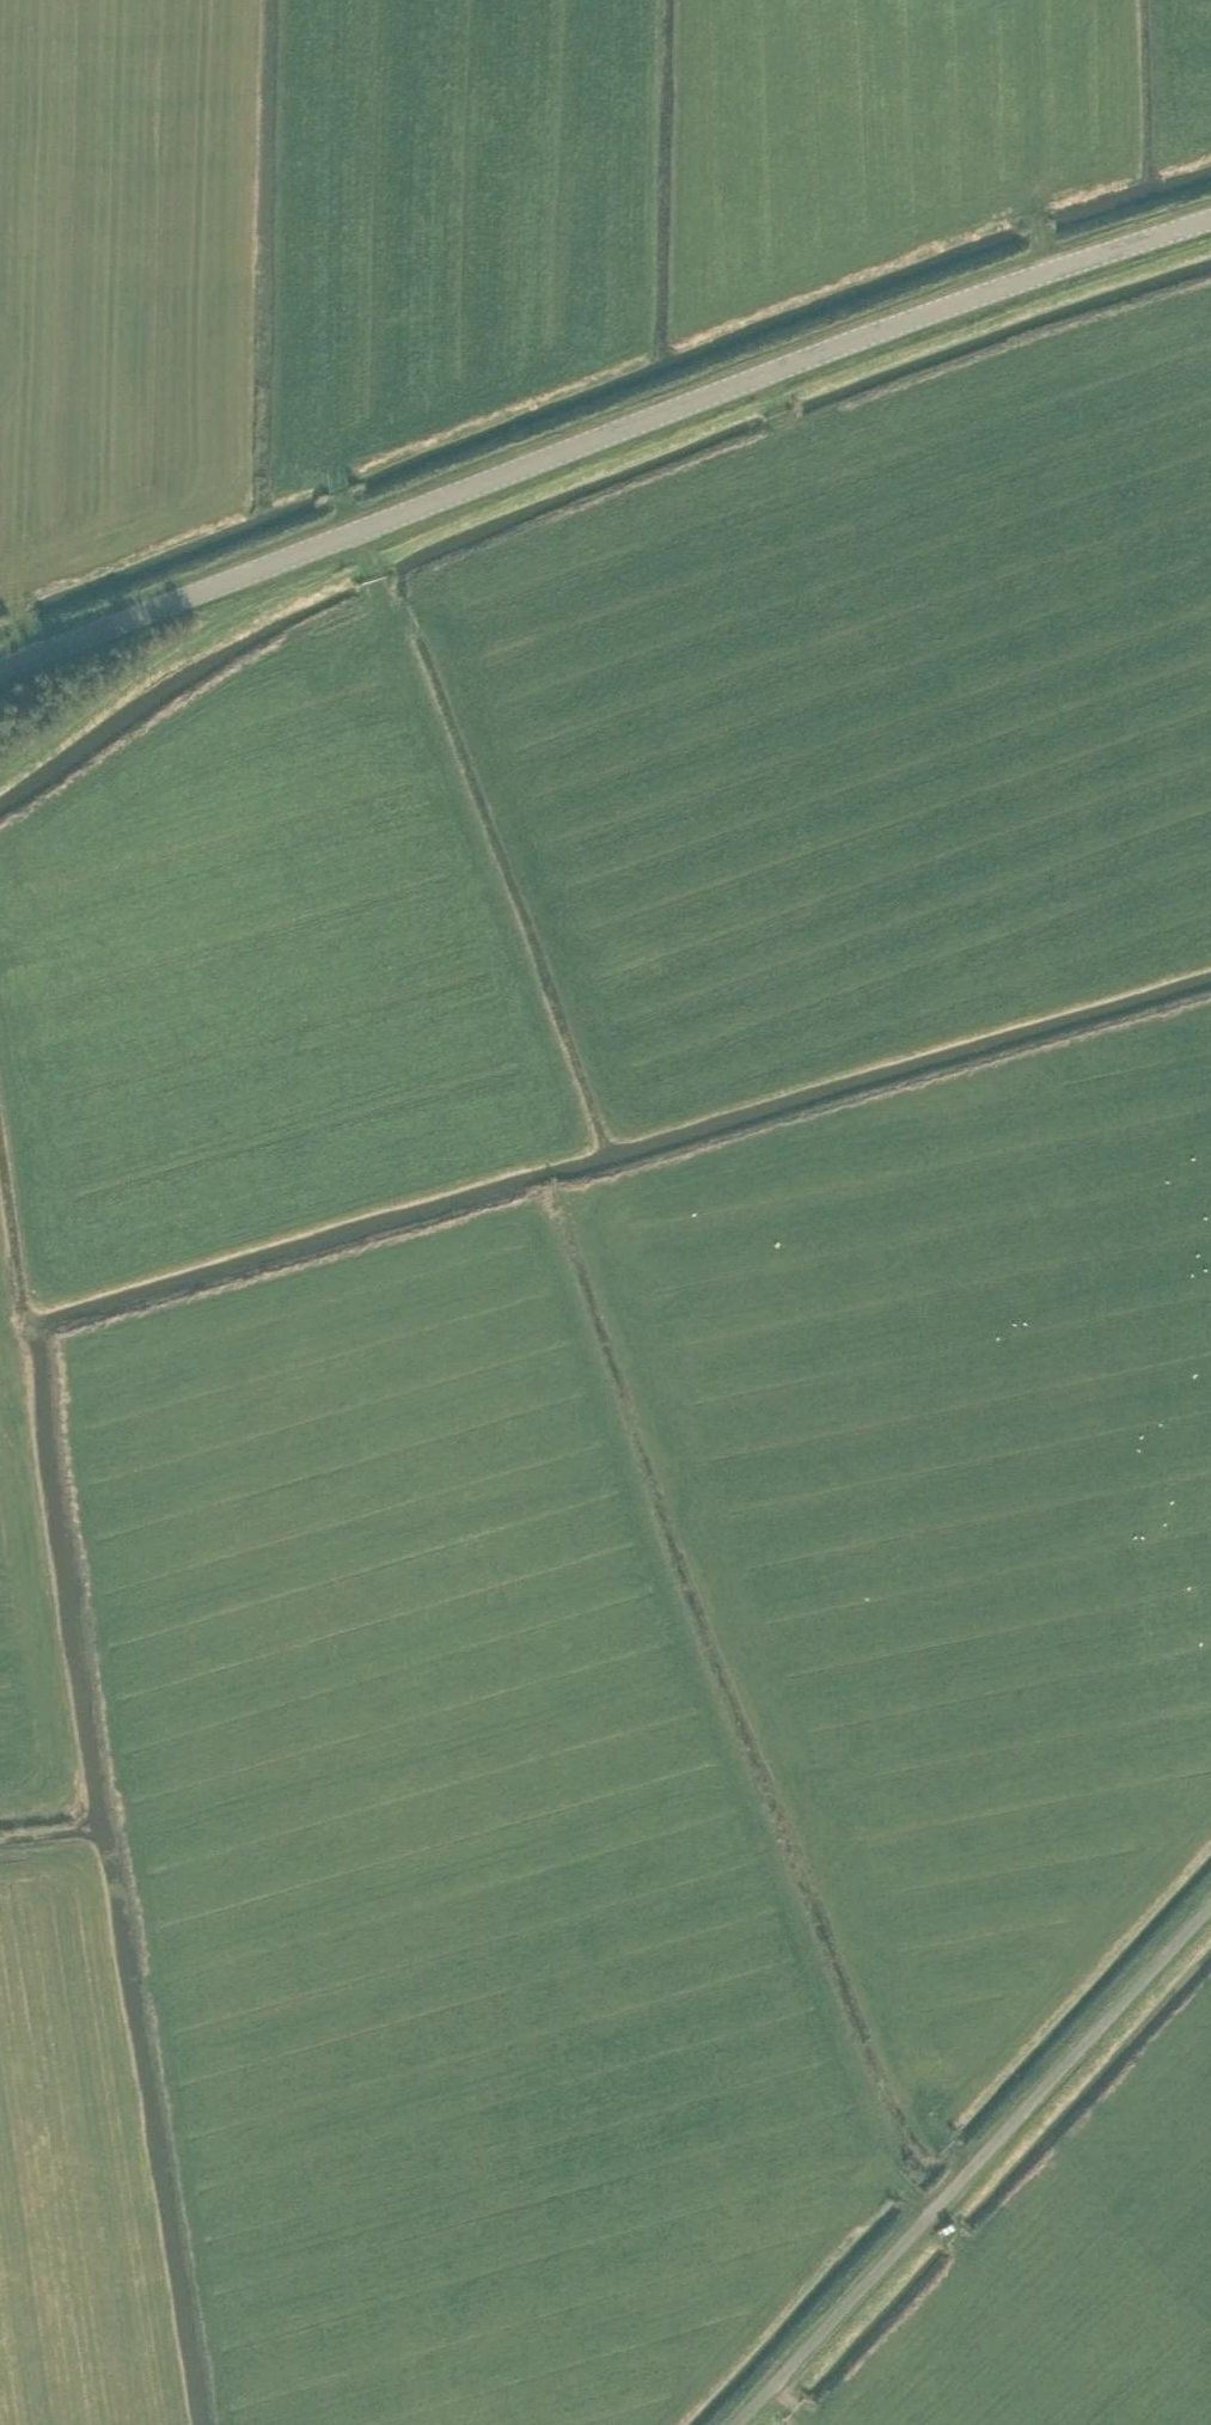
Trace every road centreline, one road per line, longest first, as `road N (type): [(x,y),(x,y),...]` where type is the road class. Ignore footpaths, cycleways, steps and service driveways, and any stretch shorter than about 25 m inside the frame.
road 1 (tertiary): [(0,670),(785,366),(1210,221)]
road 2 (unclassified): [(736,2424),(1210,1907)]

